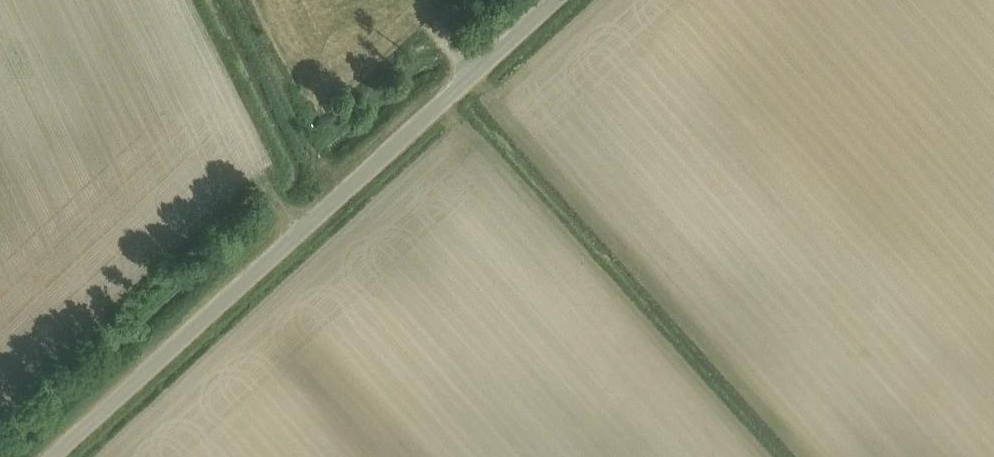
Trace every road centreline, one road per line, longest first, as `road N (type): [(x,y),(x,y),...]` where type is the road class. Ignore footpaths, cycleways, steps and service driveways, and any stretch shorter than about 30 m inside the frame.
road 1 (unclassified): [(58,456),(556,0)]

